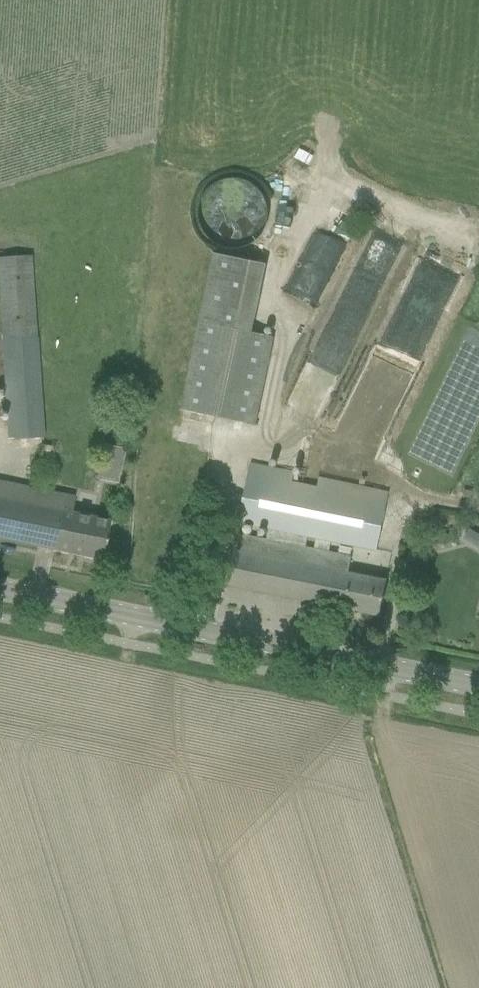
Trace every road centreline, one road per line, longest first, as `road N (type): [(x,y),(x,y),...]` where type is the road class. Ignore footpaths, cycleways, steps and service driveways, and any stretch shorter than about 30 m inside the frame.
road 1 (tertiary): [(478,685),(0,591)]

